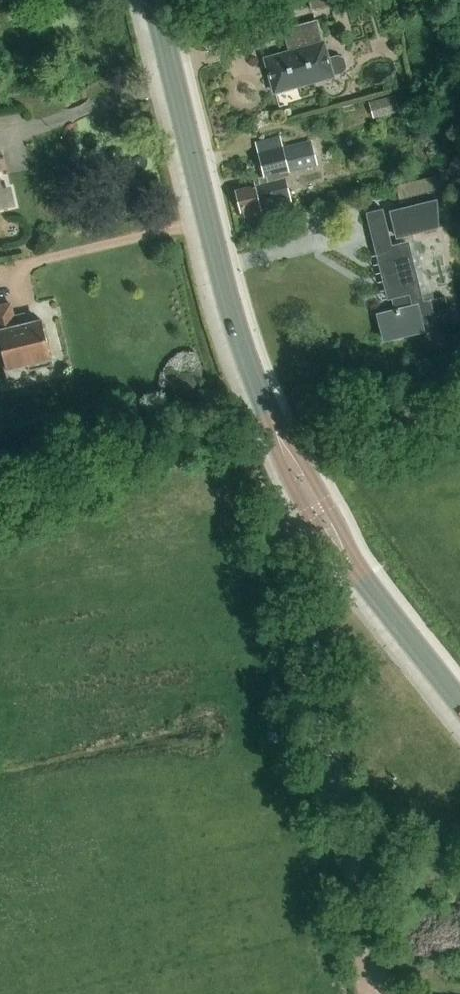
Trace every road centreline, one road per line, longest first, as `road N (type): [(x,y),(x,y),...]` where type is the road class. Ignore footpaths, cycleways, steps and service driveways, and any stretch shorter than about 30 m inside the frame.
road 1 (unclassified): [(308,514),(283,531),(281,545),(385,993)]
road 2 (secondary): [(154,0),(237,336),(270,419)]
road 3 (track): [(209,223),(23,266),(9,284)]
road 4 (track): [(459,406),(301,439),(267,464)]
road 5 (secondary): [(359,573),(308,469),(270,419)]
road 6 (secondary): [(359,573),(459,702)]
road 7 (track): [(149,49),(272,0)]

